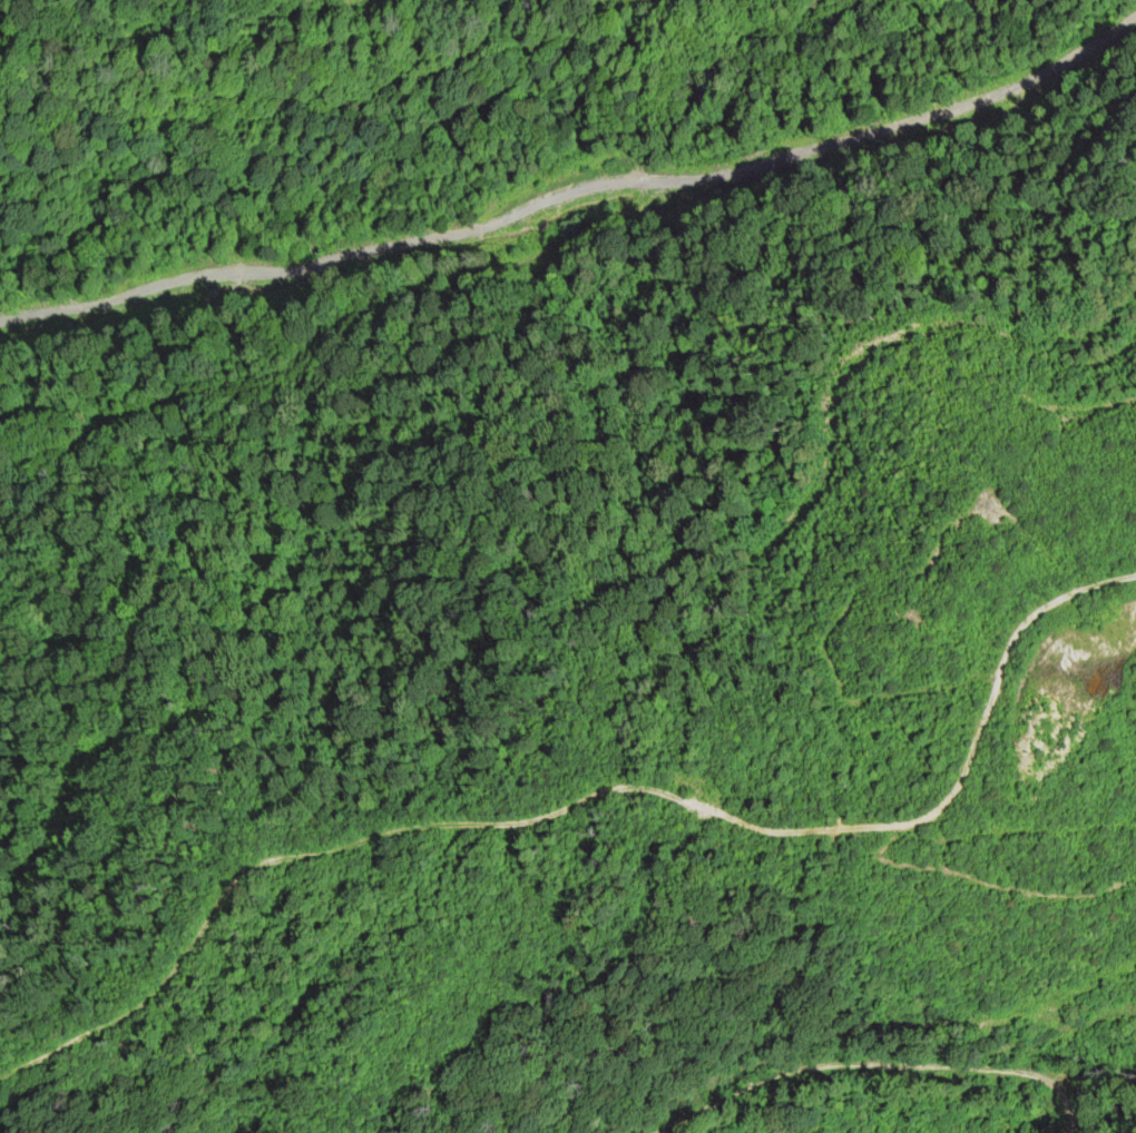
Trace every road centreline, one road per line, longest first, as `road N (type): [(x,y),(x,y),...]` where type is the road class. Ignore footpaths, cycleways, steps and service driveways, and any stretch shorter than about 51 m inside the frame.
road 1 (track): [(1135,17),(1067,71),(855,140),(658,181),(560,190),(478,228),(213,276),(0,327)]

